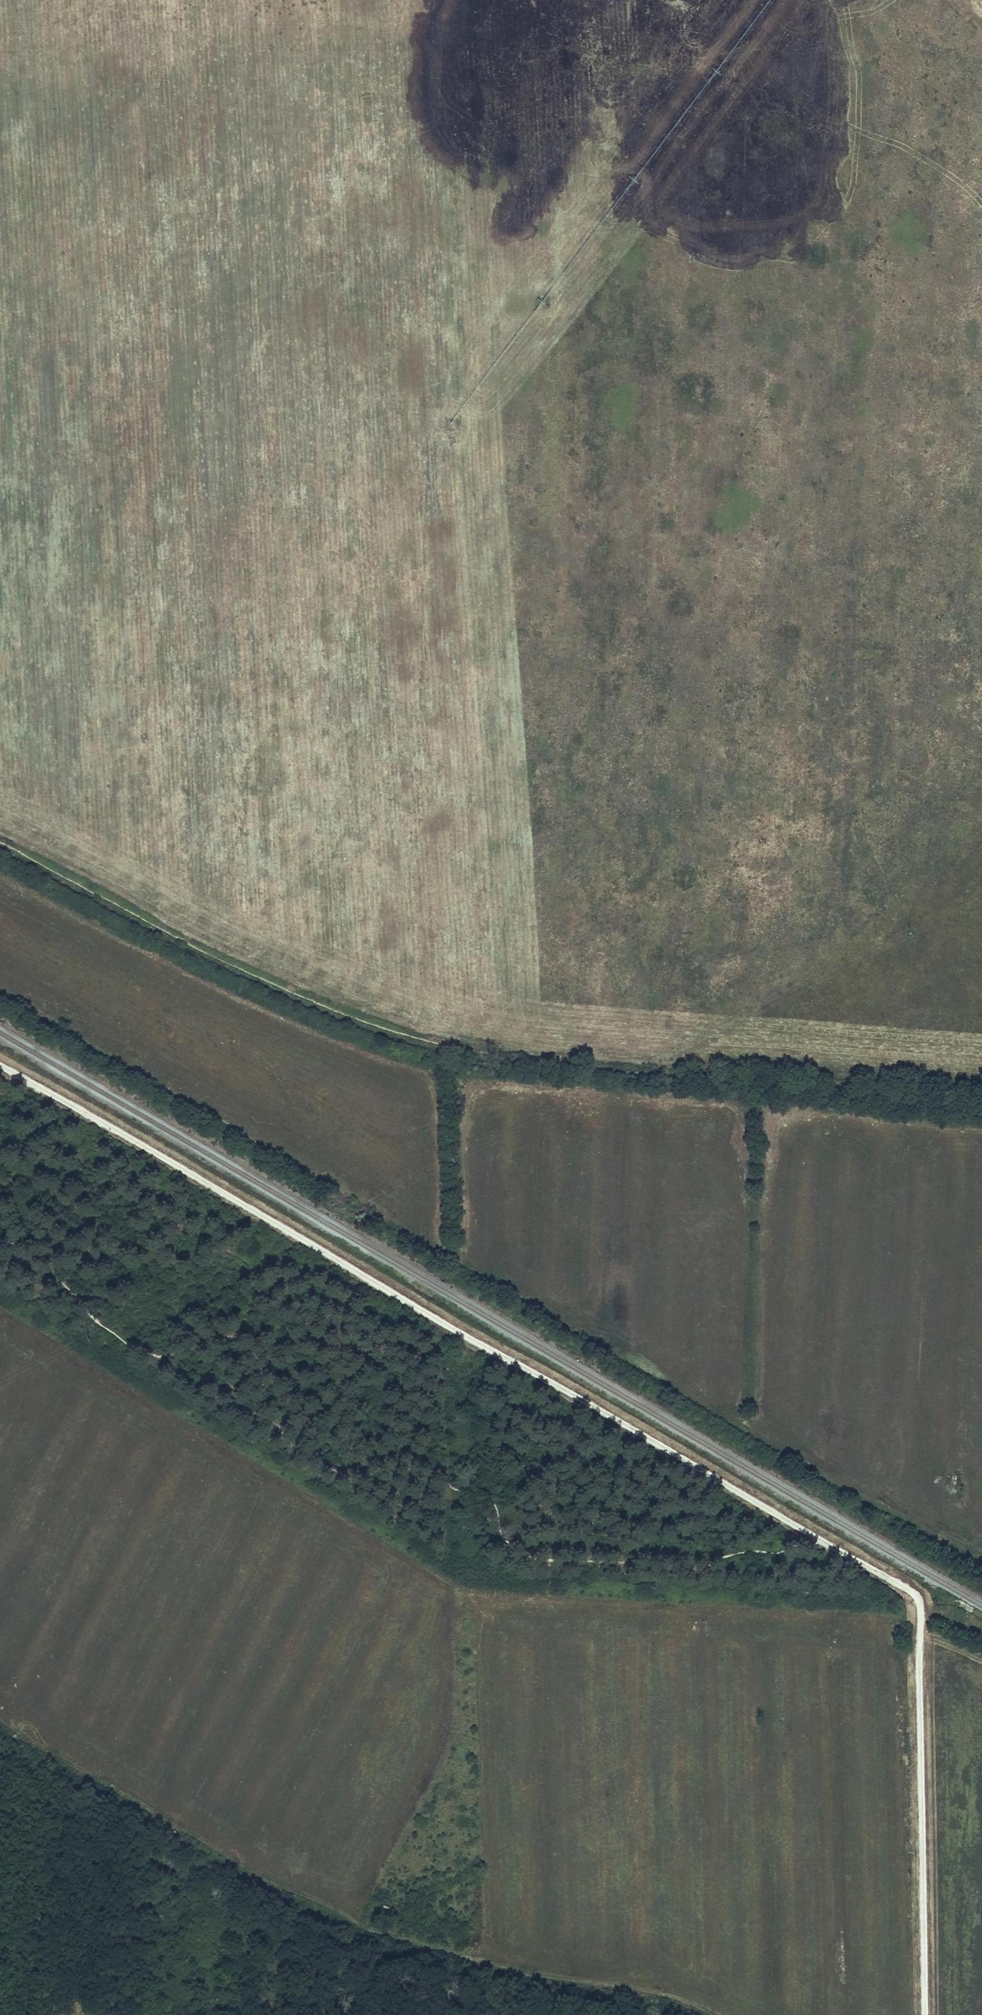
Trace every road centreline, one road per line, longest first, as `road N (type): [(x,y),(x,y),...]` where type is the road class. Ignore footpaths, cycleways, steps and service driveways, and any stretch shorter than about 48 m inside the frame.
road 1 (track): [(0,1067),(916,1595),(931,2014)]

